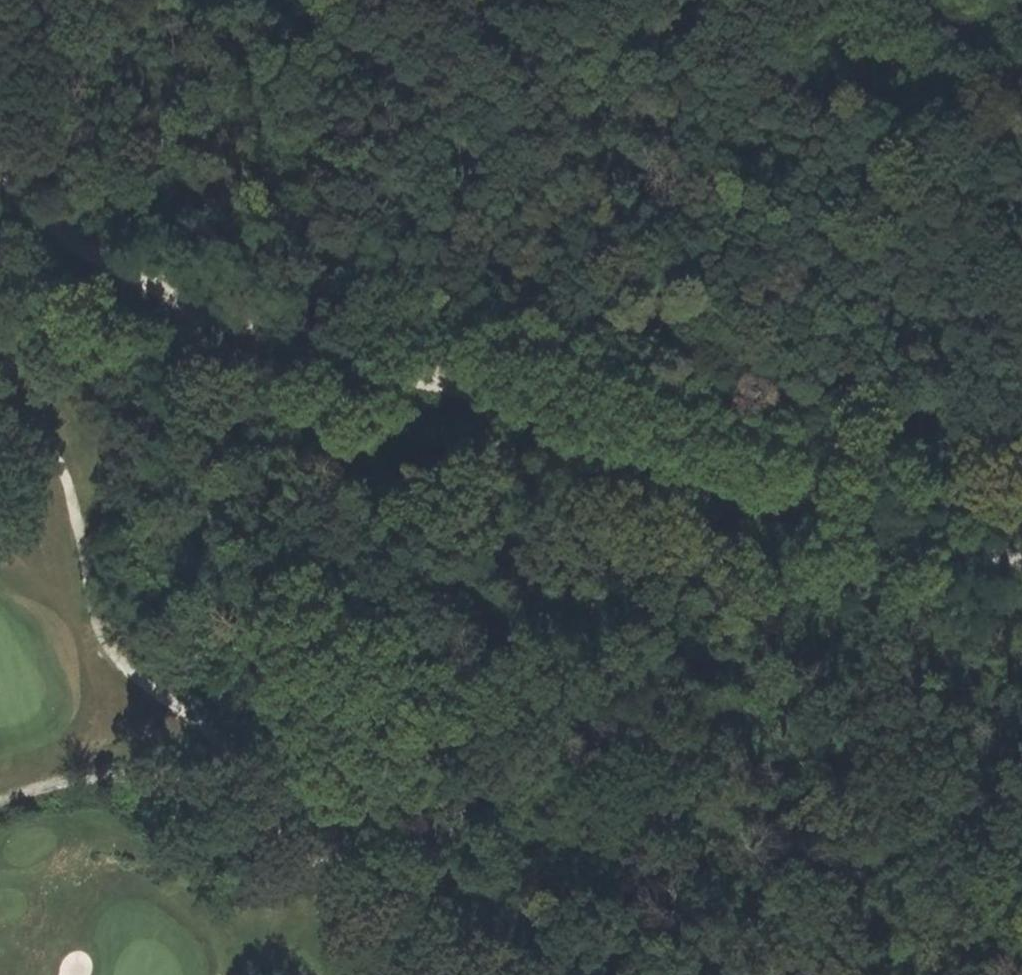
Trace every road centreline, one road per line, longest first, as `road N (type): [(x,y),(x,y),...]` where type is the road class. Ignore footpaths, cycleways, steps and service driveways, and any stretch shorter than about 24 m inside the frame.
road 1 (track): [(183,300),(318,358),(670,479),(920,537),(1021,578)]
road 2 (track): [(183,300),(170,432),(252,601),(308,746),(327,950),(363,974)]
road 3 (track): [(308,746),(407,870),(614,974)]
road 4 (track): [(0,187),(32,226),(183,300)]

